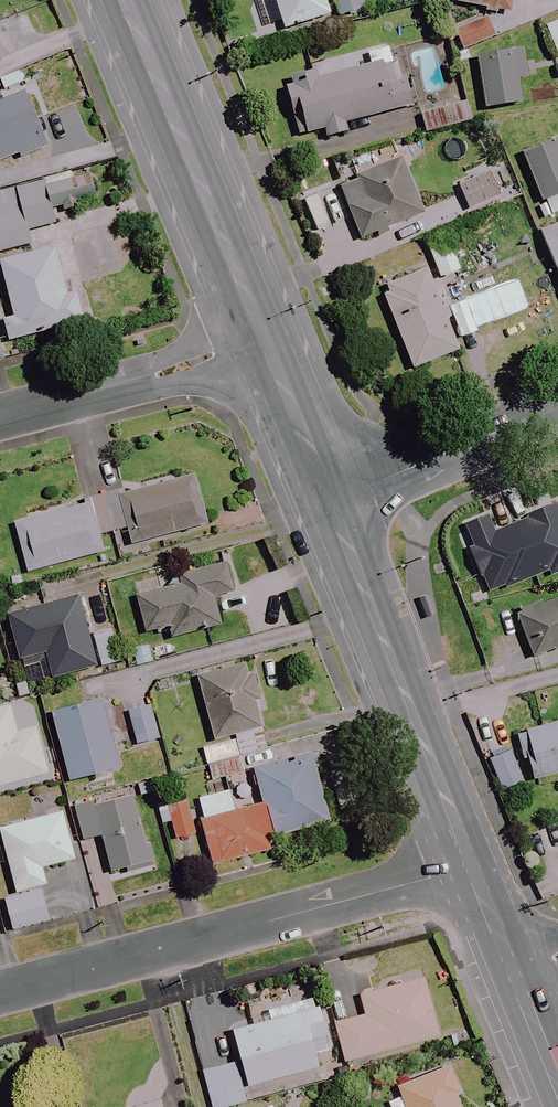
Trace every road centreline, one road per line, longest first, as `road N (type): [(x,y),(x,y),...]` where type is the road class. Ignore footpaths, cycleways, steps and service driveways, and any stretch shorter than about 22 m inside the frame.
road 1 (residential): [(0,993),(472,863)]
road 2 (secondary): [(472,863),(330,501)]
road 3 (secondary): [(266,340),(125,0)]
road 4 (residential): [(266,340),(0,416)]
road 5 (unclassified): [(330,501),(557,408)]
road 6 (secondary): [(330,501),(266,340)]
road 7 (secondary): [(557,1083),(510,966)]

